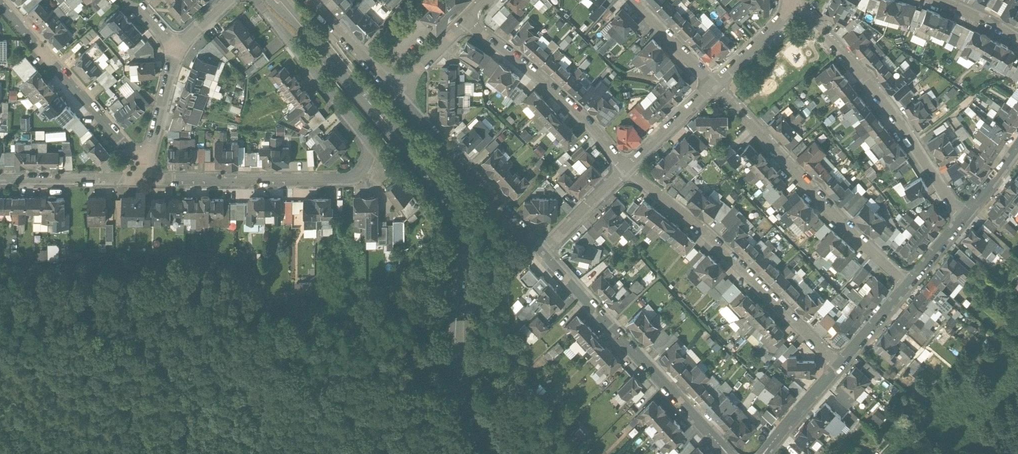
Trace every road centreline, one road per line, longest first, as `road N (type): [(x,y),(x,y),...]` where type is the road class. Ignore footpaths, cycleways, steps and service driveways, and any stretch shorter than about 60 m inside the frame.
road 1 (secondary): [(497,453),(464,384),(468,256),(458,220),(278,0)]
road 2 (residential): [(259,0),(369,135),(370,166),(347,179),(148,176)]
road 3 (residential): [(633,171),(841,366)]
road 4 (residential): [(731,453),(546,251)]
road 5 (residential): [(909,284),(719,87)]
road 6 (residential): [(798,1),(891,105),(970,212)]
road 7 (residential): [(470,23),(633,171)]
road 8 (residential): [(148,168),(0,5)]
road 9 (track): [(127,435),(183,415),(248,413),(330,453)]
road 10 (residential): [(546,251),(399,96)]
road 11 (residential): [(148,176),(0,177)]
road 12 (residential): [(399,96),(312,0)]
road 13 (track): [(0,430),(45,441),(127,435)]
road 14 (residential): [(177,48),(148,168)]
road 15 (residential): [(719,87),(635,0)]
road 16 (residential): [(719,87),(633,171)]

